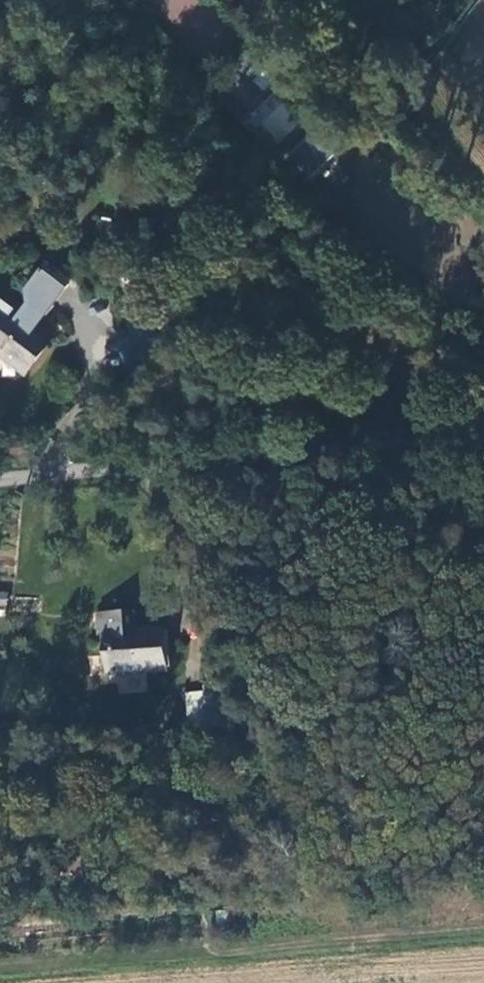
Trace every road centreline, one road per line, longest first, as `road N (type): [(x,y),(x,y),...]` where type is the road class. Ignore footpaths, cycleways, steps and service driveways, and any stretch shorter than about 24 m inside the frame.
road 1 (unclassified): [(0,478),(483,431)]

